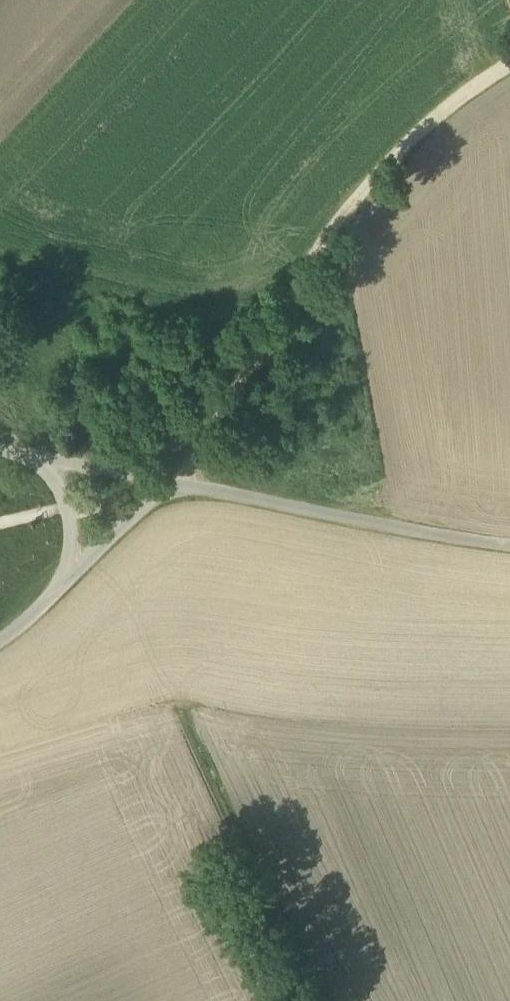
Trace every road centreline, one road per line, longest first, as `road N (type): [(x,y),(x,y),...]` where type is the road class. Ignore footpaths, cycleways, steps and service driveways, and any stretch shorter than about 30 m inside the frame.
road 1 (track): [(509,70),(411,144),(335,230),(179,486)]
road 2 (unclassified): [(509,547),(179,486)]
road 3 (track): [(184,710),(325,1000)]
road 4 (unclassified): [(179,486),(131,516),(69,582)]
road 5 (track): [(43,458),(0,325)]
road 6 (unclassified): [(179,486),(43,458)]
road 7 (unclassified): [(43,458),(68,508),(69,582)]

